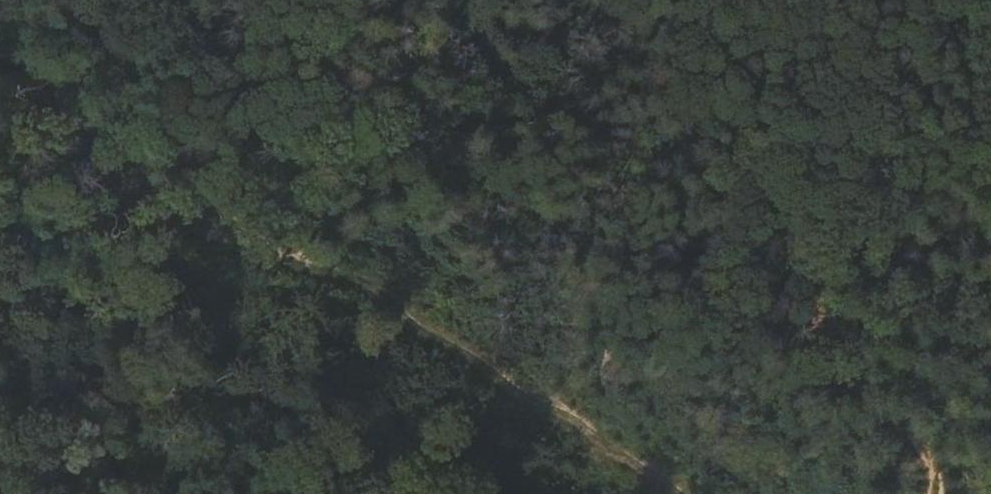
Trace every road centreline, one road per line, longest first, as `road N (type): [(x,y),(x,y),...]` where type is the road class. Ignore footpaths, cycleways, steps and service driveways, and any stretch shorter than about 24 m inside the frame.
road 1 (track): [(988,0),(969,49),(862,217),(829,253),(809,301),(875,410),(934,462),(937,493)]

